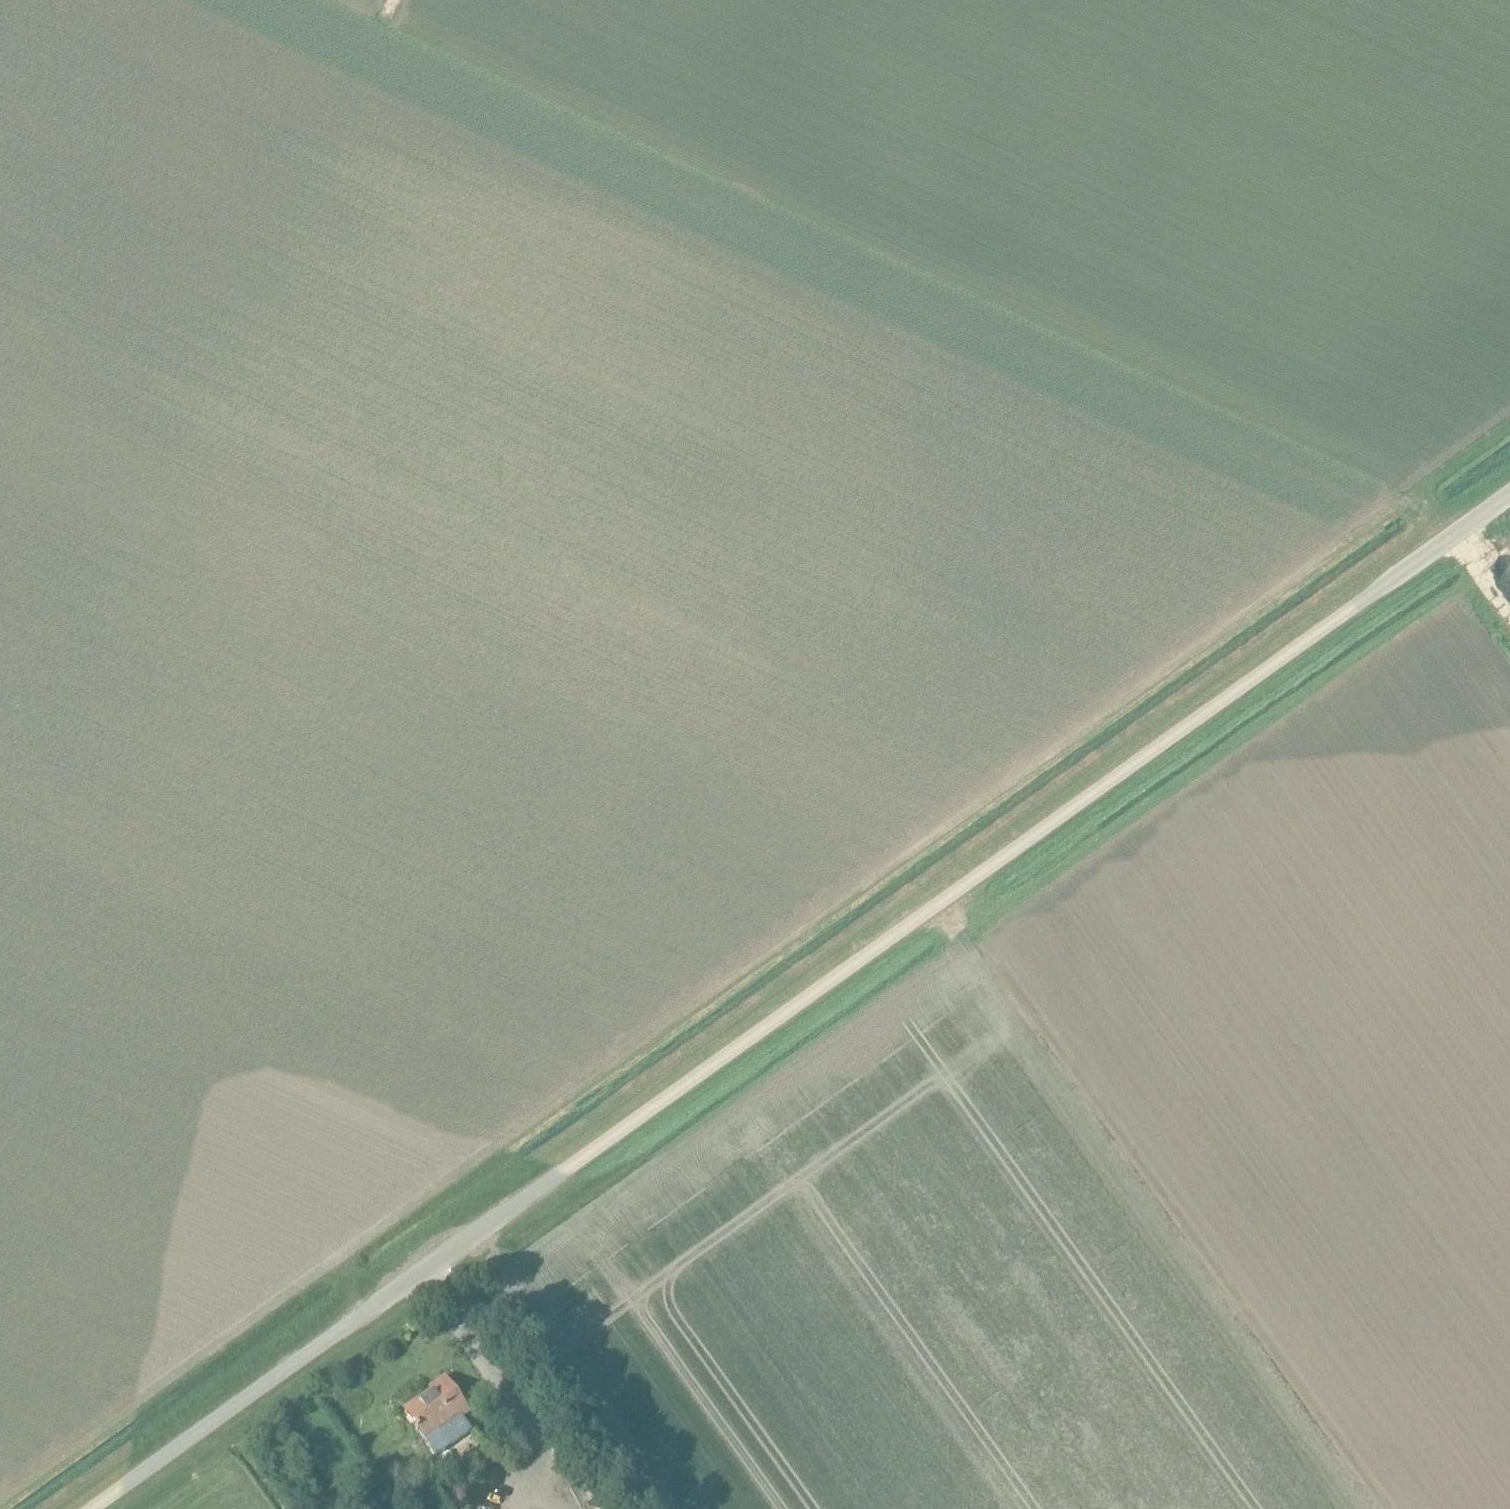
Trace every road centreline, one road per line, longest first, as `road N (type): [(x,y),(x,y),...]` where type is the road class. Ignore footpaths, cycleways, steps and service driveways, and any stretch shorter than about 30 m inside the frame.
road 1 (unclassified): [(90,1508),(331,1335),(440,1272),(532,1187),(1442,547)]

